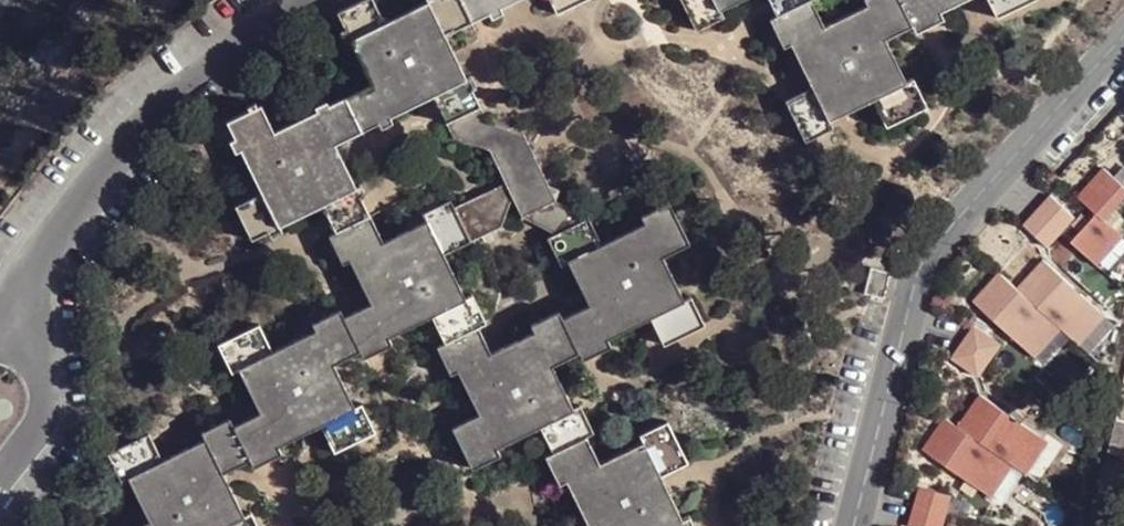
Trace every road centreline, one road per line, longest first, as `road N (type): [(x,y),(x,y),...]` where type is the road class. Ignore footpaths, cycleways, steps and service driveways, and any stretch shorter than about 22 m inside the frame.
road 1 (residential): [(302,0),(167,101),(90,181),(32,267),(45,409),(0,482)]
road 2 (residential): [(852,525),(926,253),(1123,35)]

